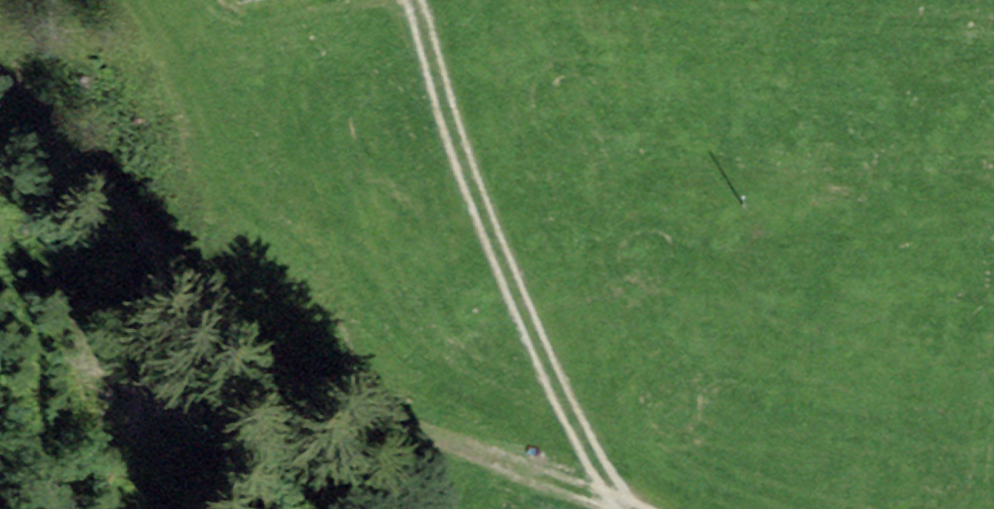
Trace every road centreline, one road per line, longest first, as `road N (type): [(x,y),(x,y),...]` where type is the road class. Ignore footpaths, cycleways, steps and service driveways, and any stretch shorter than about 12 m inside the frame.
road 1 (track): [(0,73),(118,178),(180,283),(249,358),(300,388),(626,506)]
road 2 (track): [(415,0),(490,233),(591,458),(626,506)]

